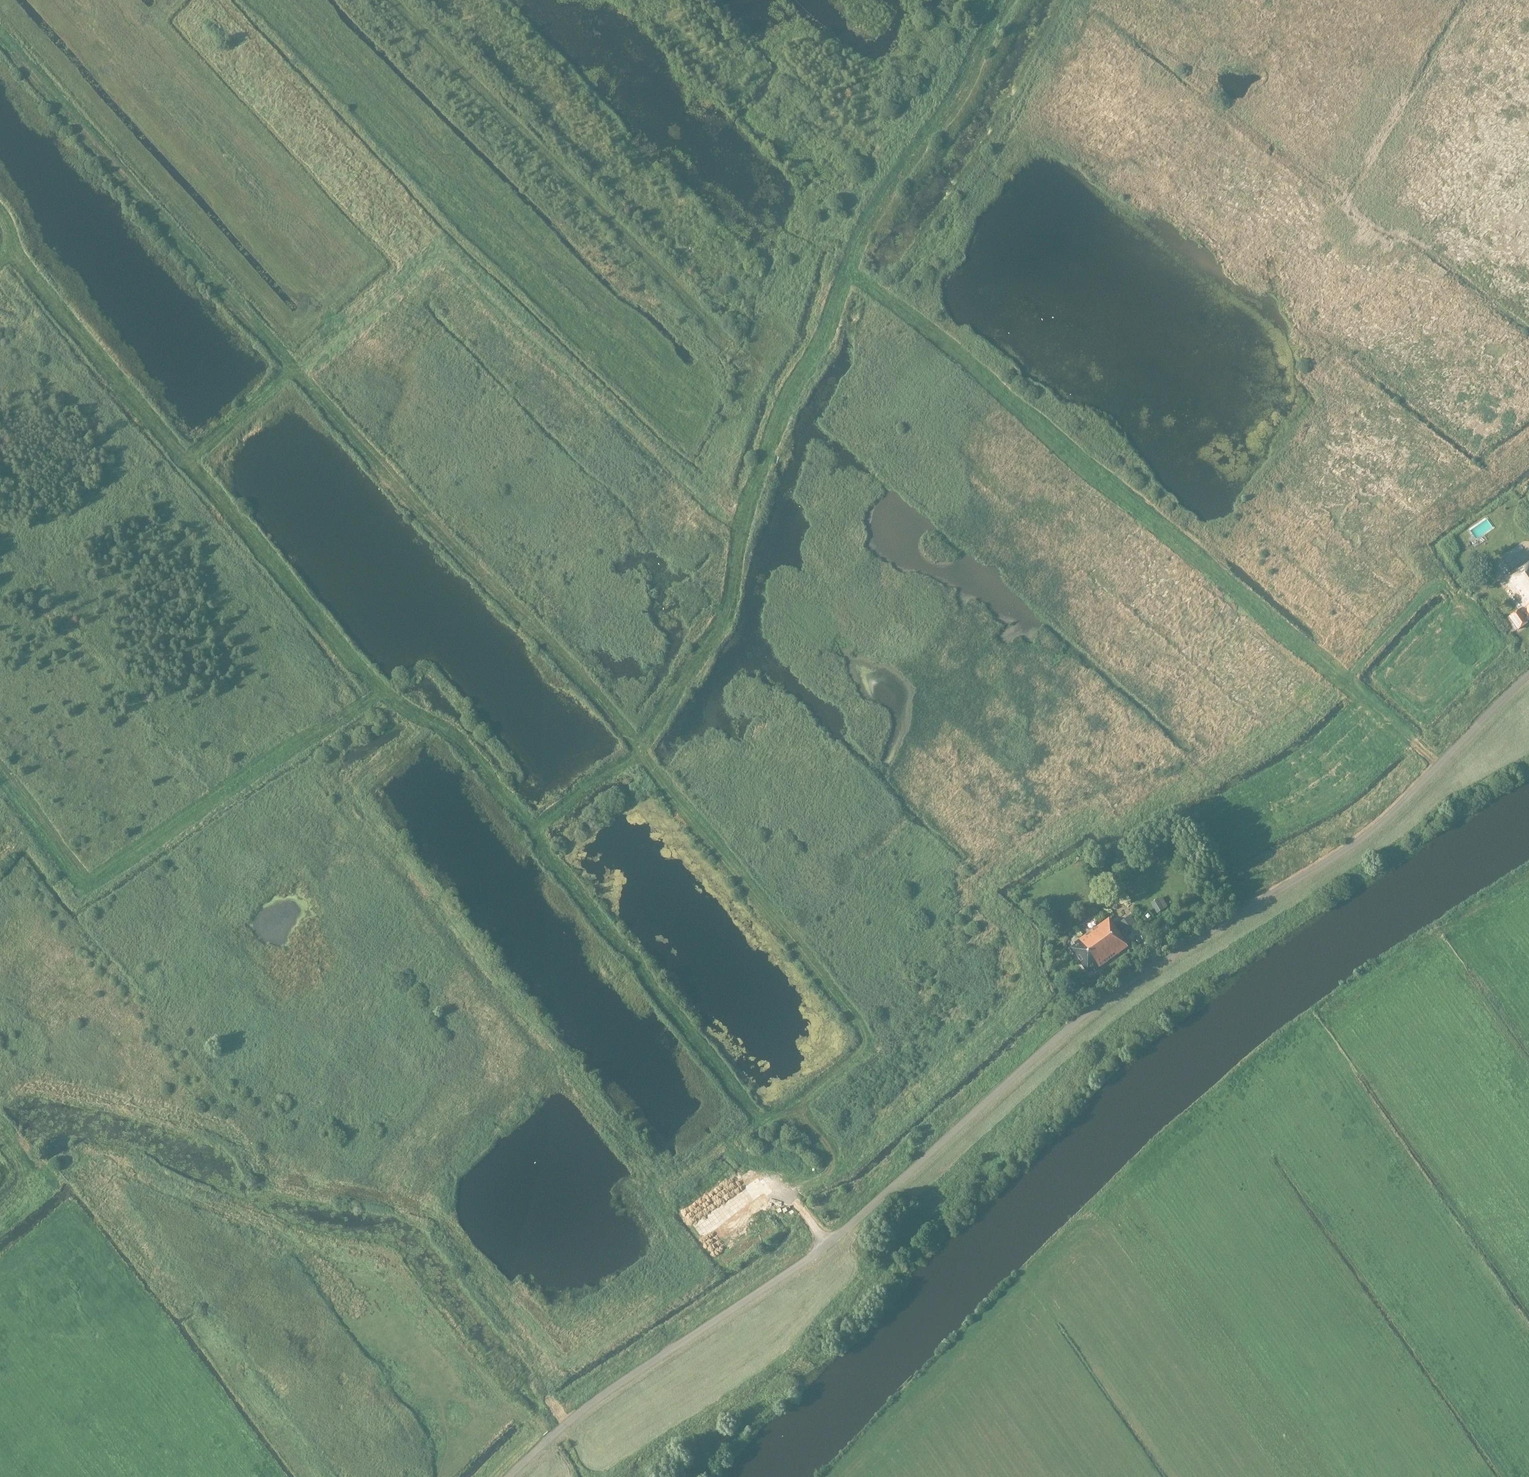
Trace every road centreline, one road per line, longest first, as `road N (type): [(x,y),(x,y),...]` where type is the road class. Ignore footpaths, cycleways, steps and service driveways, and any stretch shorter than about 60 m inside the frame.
road 1 (unclassified): [(510,1476),(584,1410),(853,1224),(1128,980),(1366,837),(1528,678)]
road 2 (track): [(533,830),(637,748),(723,613),(748,492),(783,404),(821,342),(862,230),(957,90),(1005,0)]
road 3 (track): [(1439,765),(847,268)]

